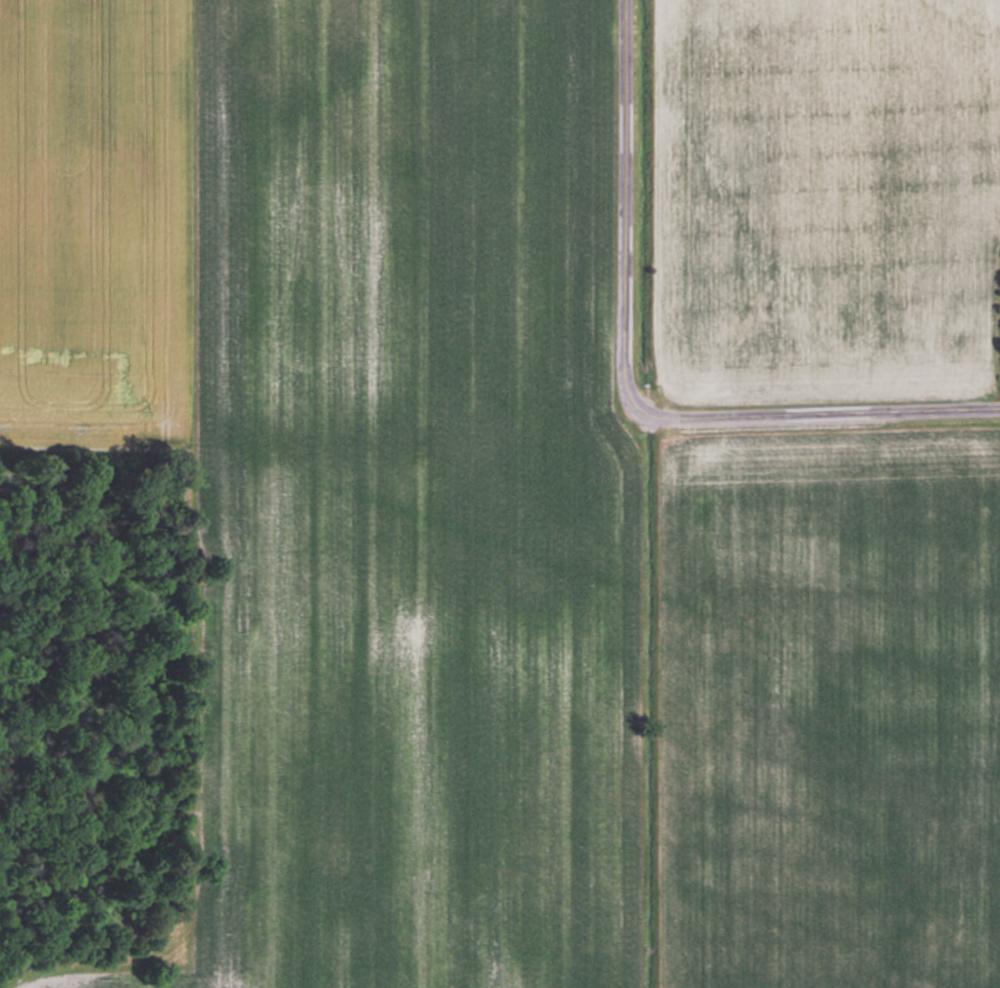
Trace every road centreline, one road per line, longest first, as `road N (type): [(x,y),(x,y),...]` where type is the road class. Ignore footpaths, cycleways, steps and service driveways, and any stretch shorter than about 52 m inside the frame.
road 1 (residential): [(999,407),(649,417),(634,411),(623,388),(623,0)]

